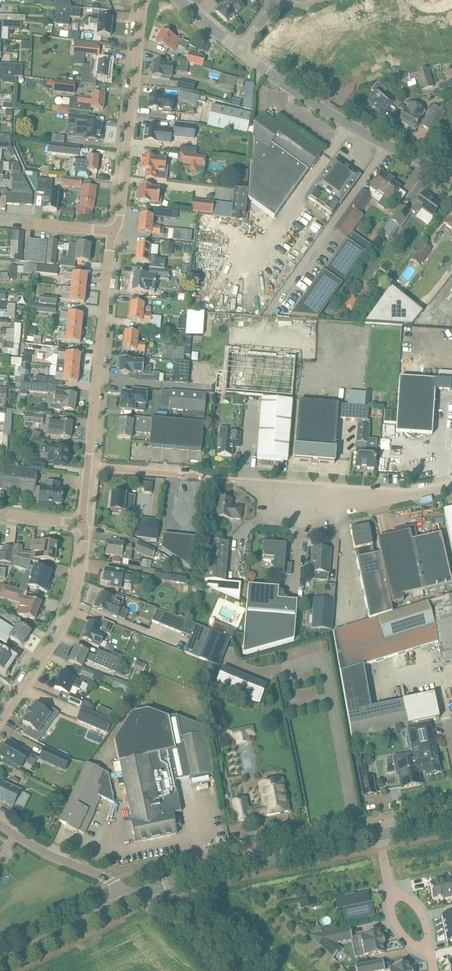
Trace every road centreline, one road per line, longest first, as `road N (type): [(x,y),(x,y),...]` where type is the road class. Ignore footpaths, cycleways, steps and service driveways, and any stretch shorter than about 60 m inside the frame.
road 1 (unclassified): [(81,524),(112,233)]
road 2 (unclassified): [(451,174),(284,83),(241,48)]
road 3 (unclassified): [(112,233),(119,233),(144,0)]
road 4 (tertiary): [(148,891),(379,835)]
road 5 (unclassified): [(0,721),(69,613),(86,541),(81,524)]
road 6 (unclassified): [(238,482),(412,495),(451,486)]
road 7 (unclassified): [(125,901),(112,881),(0,825)]
road 8 (tertiary): [(0,963),(125,901)]

